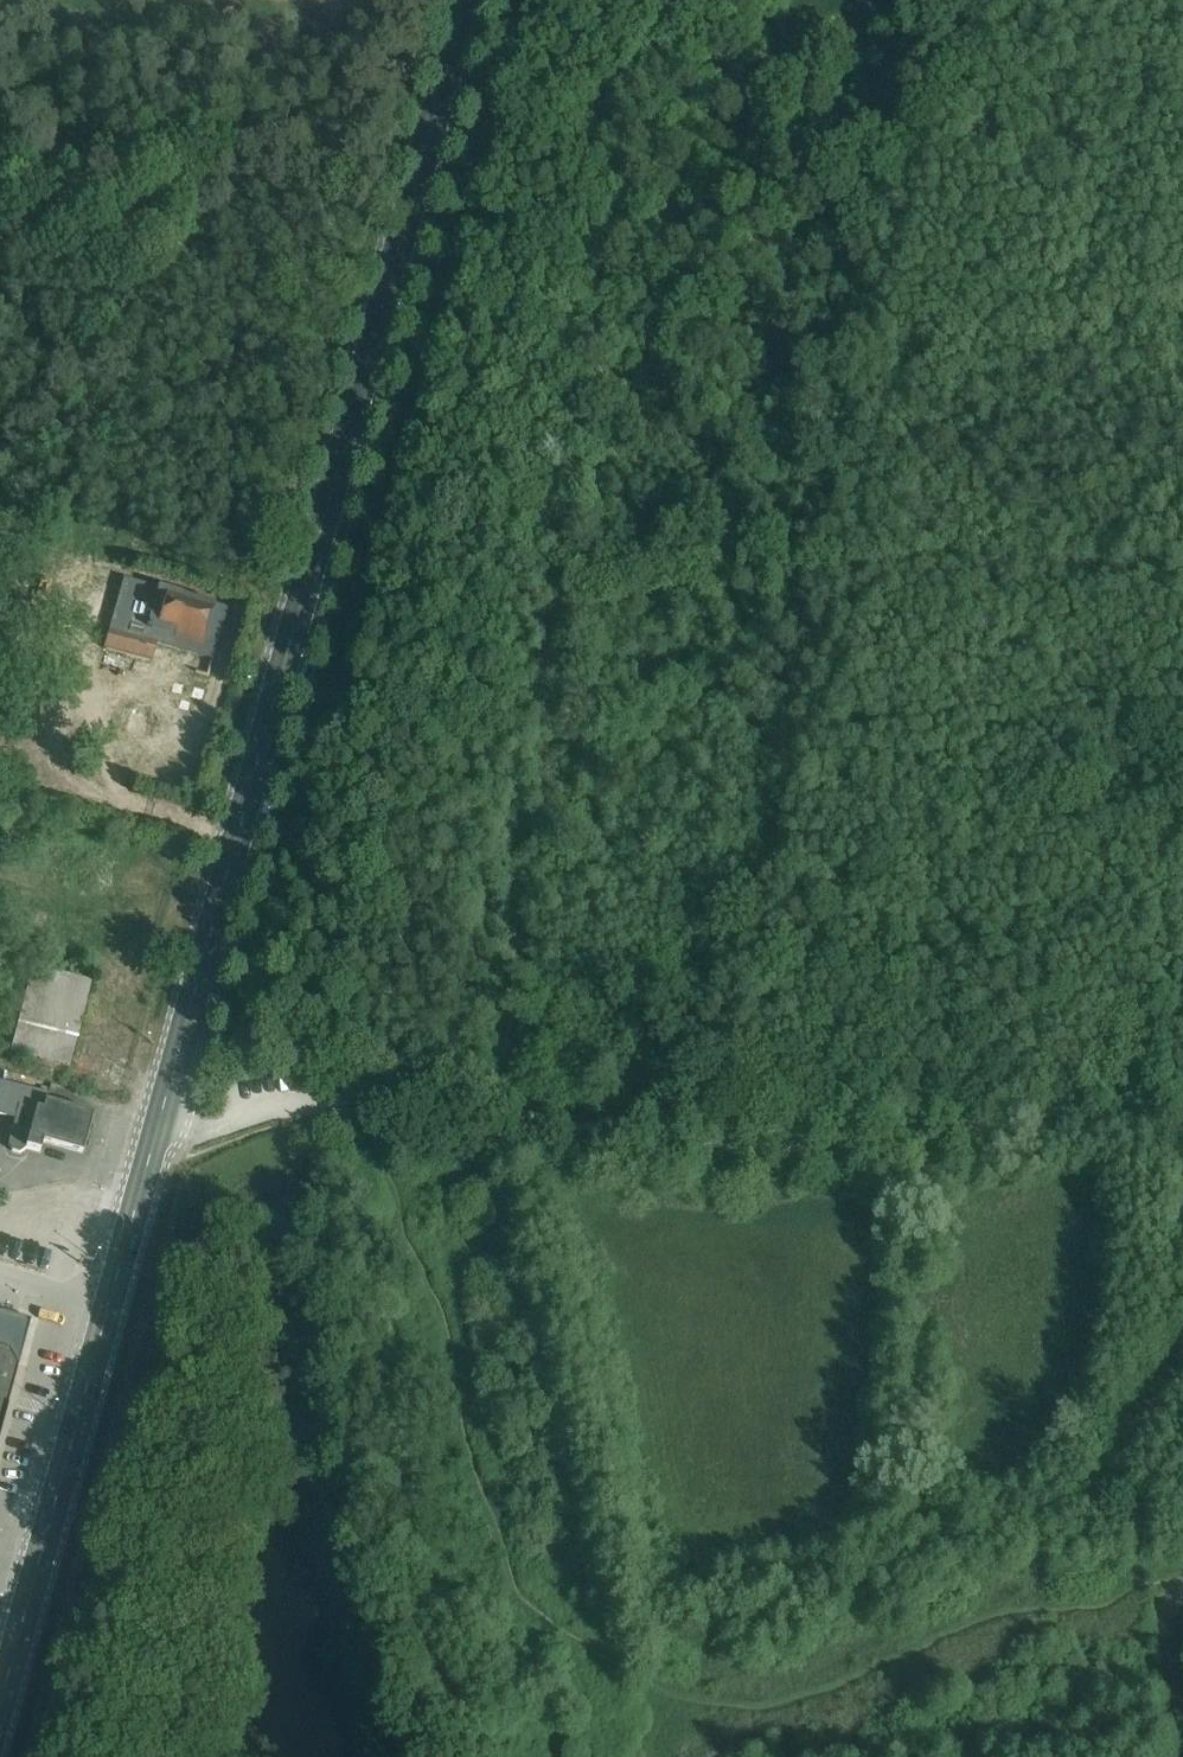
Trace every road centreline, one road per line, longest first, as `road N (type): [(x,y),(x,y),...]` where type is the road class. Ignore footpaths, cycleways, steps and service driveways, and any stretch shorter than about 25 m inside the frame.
road 1 (primary): [(110,1305),(467,0)]
road 2 (primary): [(0,1705),(110,1305)]
road 3 (track): [(925,566),(1182,557)]
road 4 (track): [(159,1122),(198,1130),(290,1105),(353,1103)]
road 5 (track): [(1182,1723),(1167,1623),(1168,1552)]

